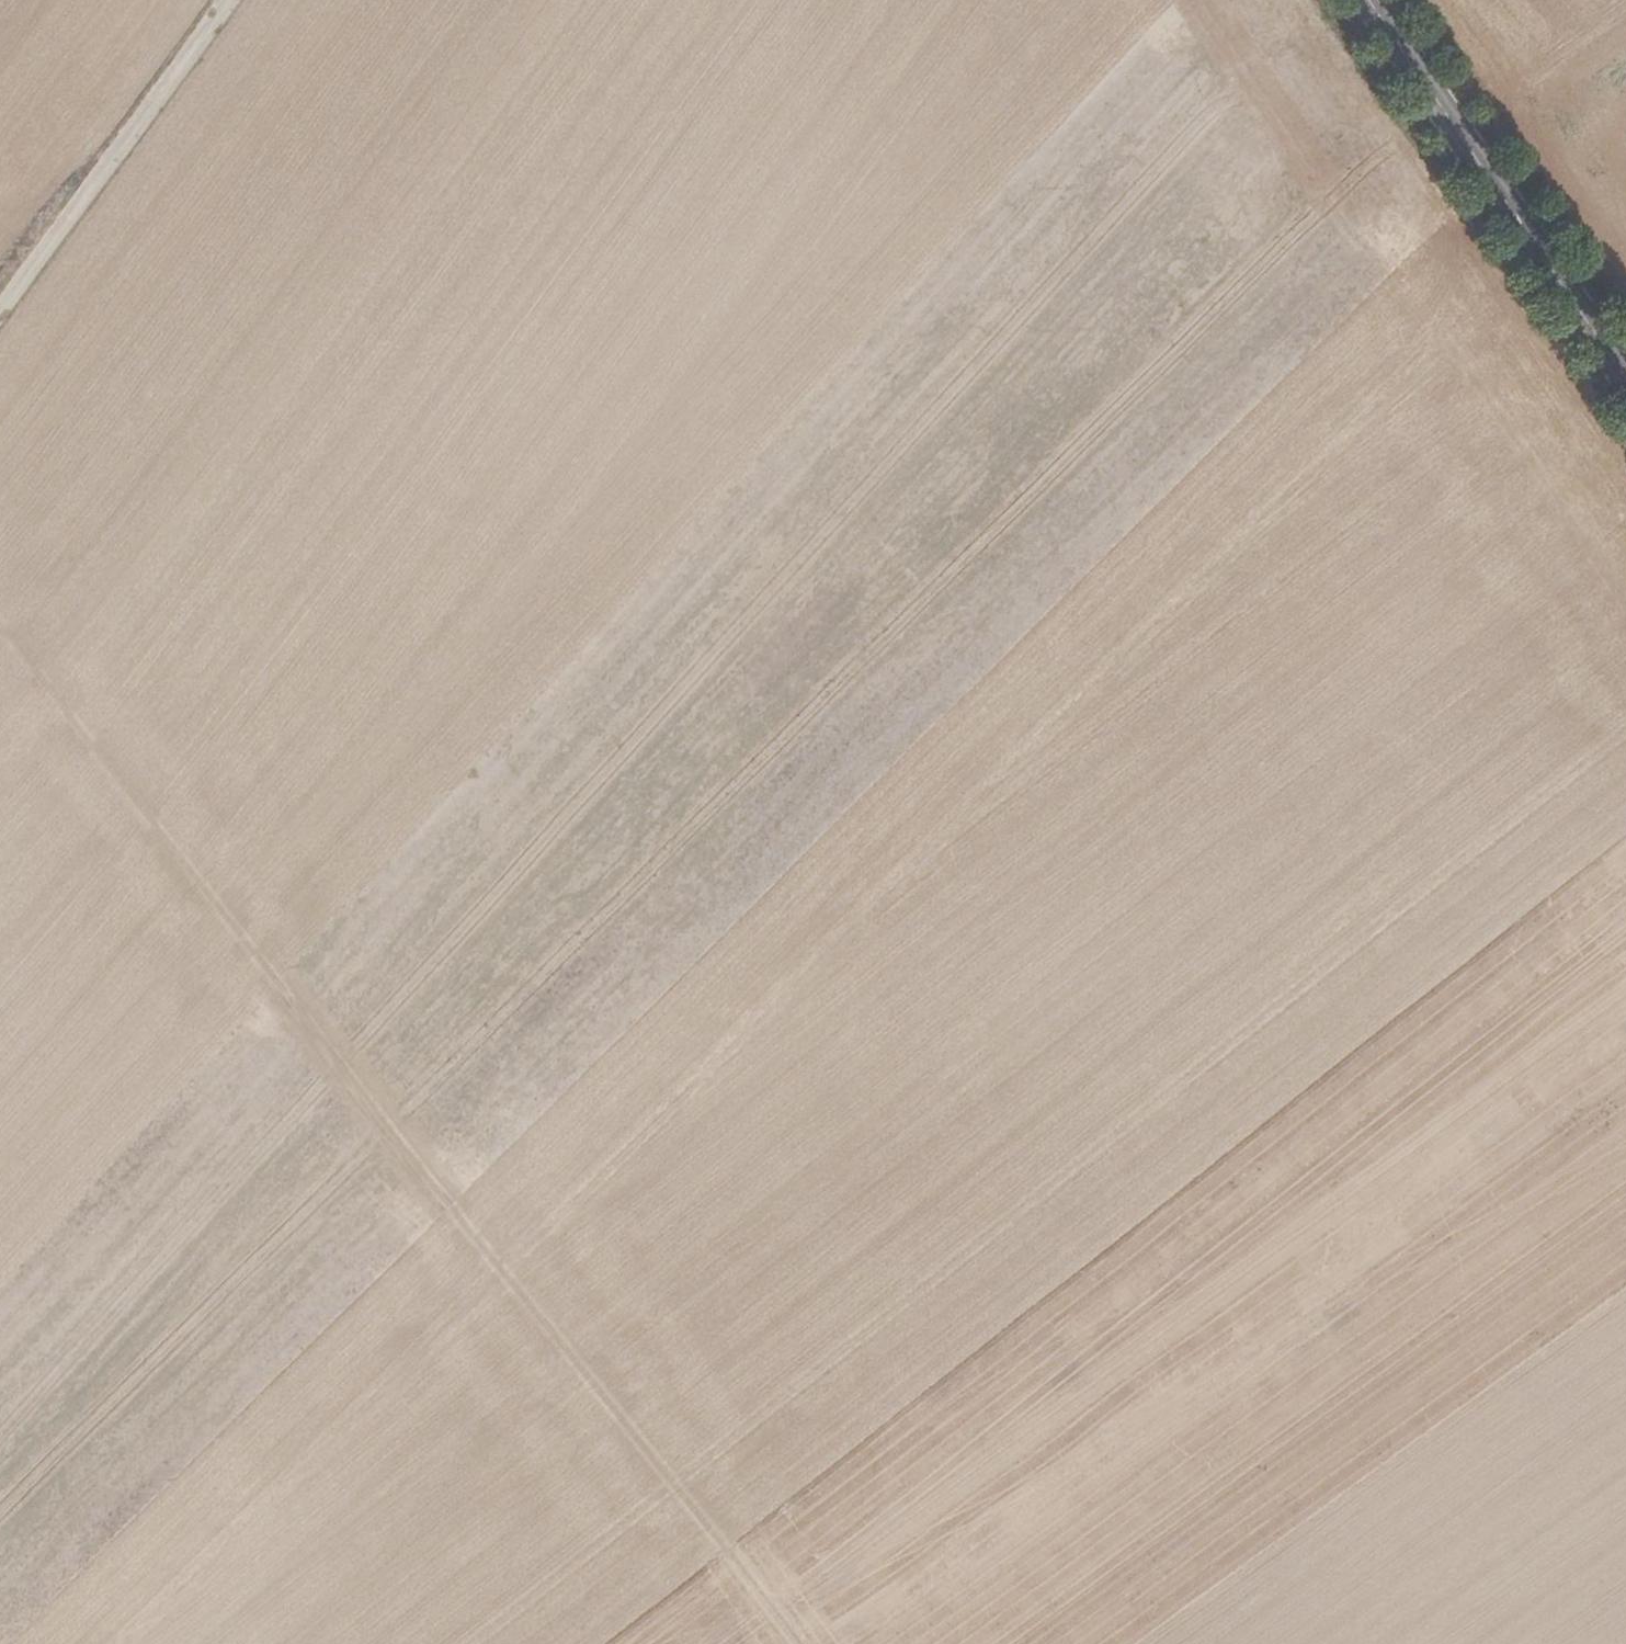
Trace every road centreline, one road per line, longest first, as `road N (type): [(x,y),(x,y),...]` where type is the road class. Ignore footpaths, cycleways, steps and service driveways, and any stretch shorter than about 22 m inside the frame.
road 1 (track): [(0,620),(801,1643)]
road 2 (primary): [(1625,361),(1374,0)]
road 3 (track): [(0,308),(231,0)]

